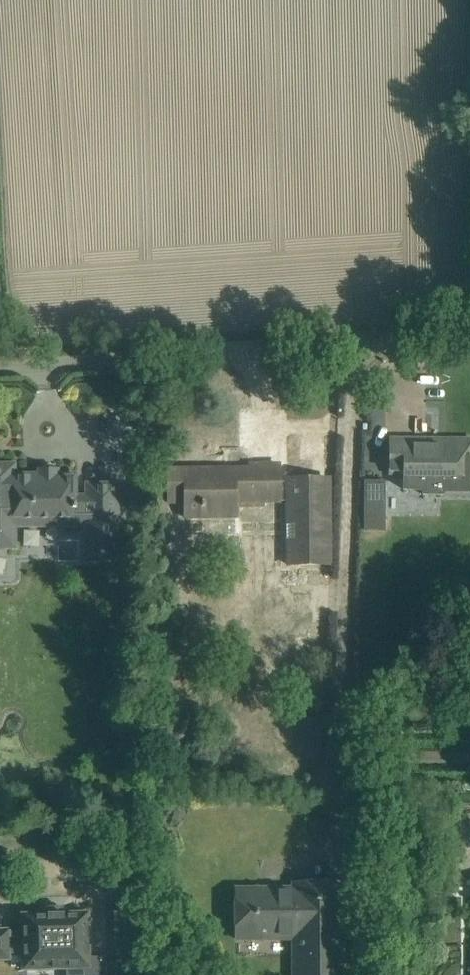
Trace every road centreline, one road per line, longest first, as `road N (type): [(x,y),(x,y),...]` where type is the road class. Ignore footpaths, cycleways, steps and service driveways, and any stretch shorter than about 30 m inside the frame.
road 1 (residential): [(340,784),(352,344)]
road 2 (unclassified): [(352,344),(0,368)]

